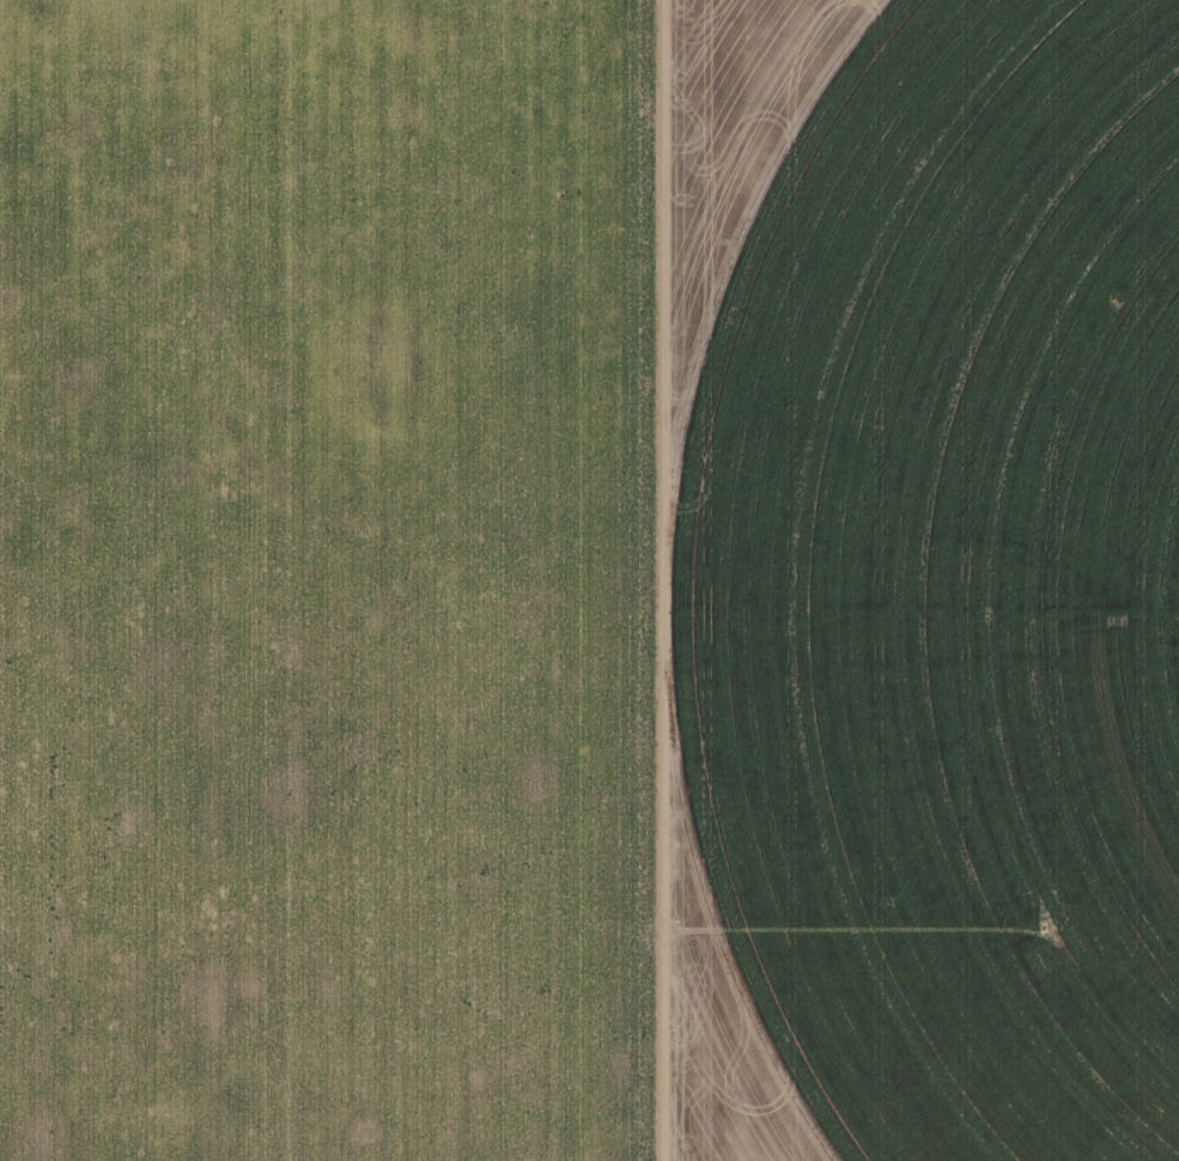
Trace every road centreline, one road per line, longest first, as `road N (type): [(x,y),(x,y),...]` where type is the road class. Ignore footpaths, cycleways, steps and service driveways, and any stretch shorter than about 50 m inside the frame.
road 1 (track): [(696,1160),(718,0)]

